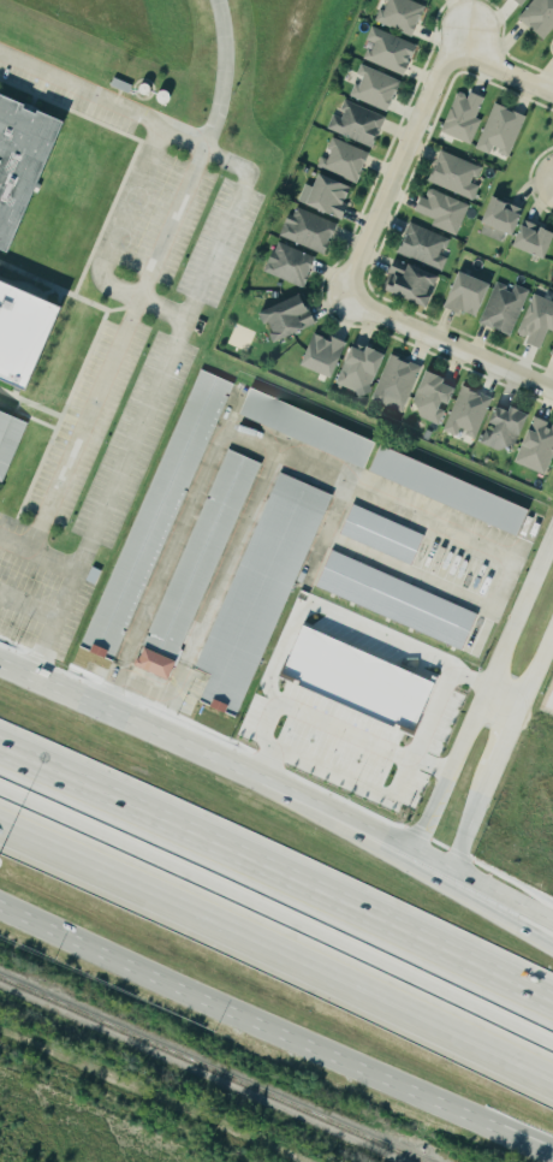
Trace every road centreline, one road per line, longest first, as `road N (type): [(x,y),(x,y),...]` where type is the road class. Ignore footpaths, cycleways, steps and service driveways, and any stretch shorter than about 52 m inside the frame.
road 1 (motorway): [(0,818),(552,1072)]
road 2 (motorway): [(552,1005),(0,754)]
road 3 (secondary): [(0,904),(552,1147)]
road 4 (secondary): [(552,535),(412,849)]
road 5 (motorway): [(552,949),(255,782)]
road 6 (secondary): [(552,923),(412,849),(255,782)]
road 7 (secondary): [(255,782),(0,668)]
road 8 (residential): [(340,298),(441,70),(465,58)]
road 9 (residential): [(552,393),(340,298)]

